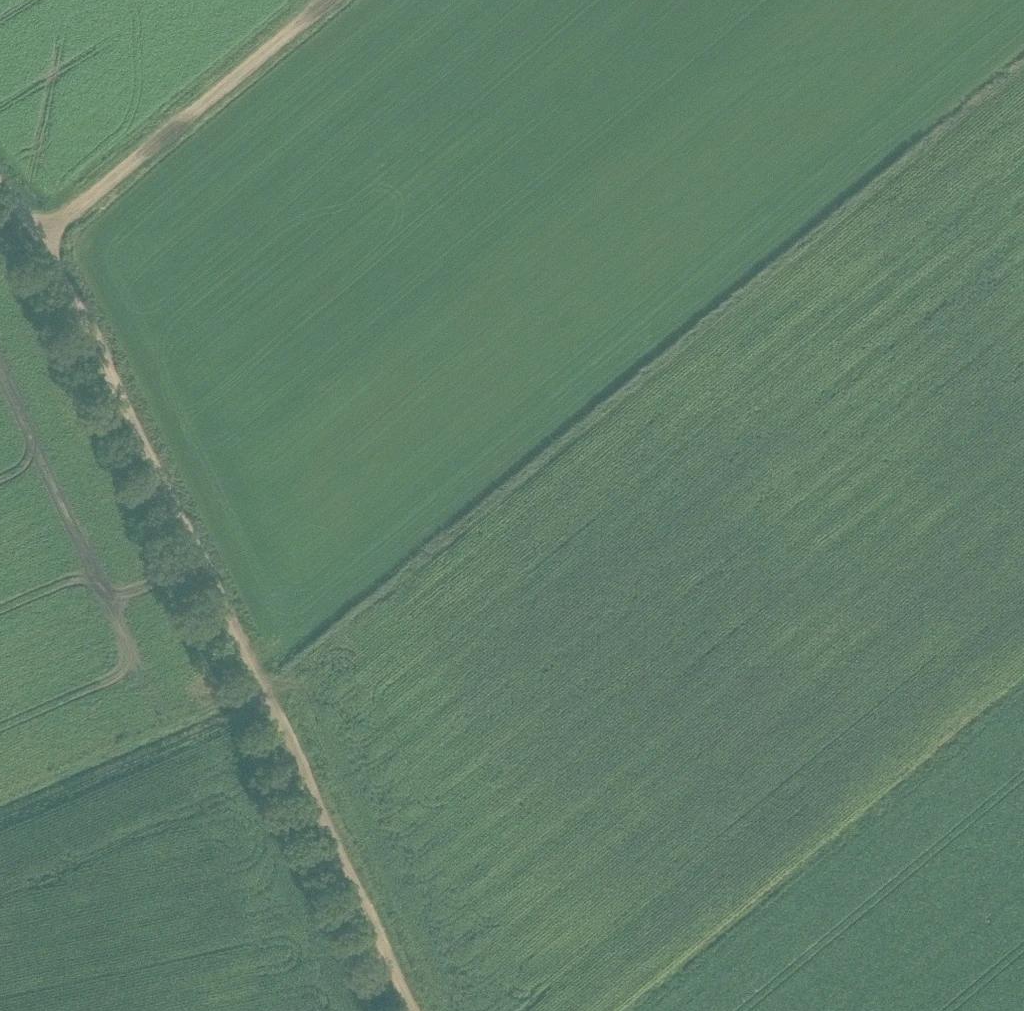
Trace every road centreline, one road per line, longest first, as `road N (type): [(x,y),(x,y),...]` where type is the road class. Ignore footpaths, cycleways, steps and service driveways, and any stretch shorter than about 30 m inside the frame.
road 1 (track): [(398,1010),(44,243),(0,192)]
road 2 (track): [(44,243),(333,0)]

